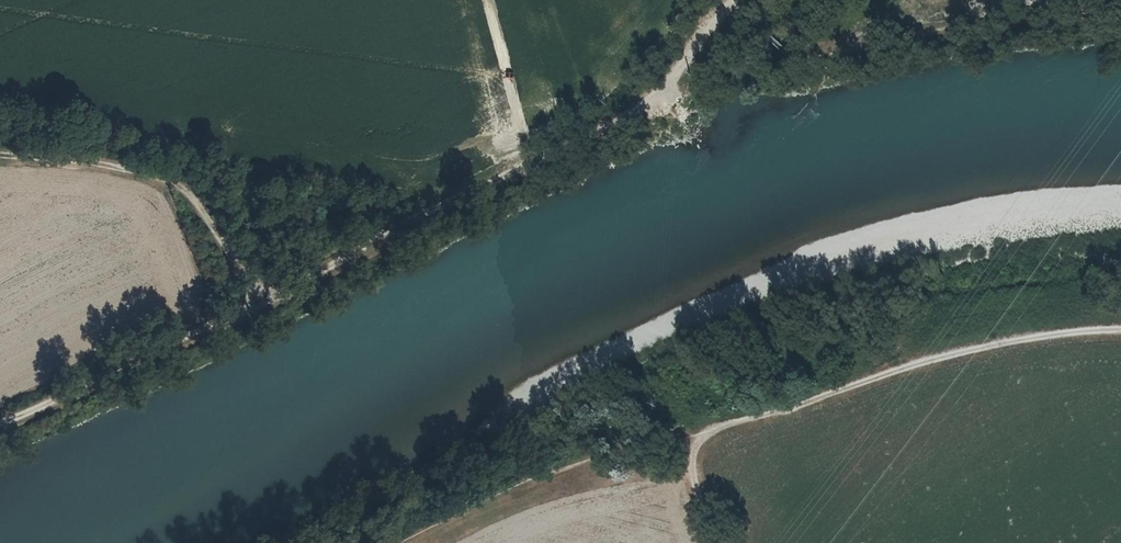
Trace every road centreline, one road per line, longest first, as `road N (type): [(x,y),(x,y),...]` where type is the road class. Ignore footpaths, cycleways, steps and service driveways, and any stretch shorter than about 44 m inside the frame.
road 1 (track): [(0,424),(268,300),(418,215),(636,110),(736,0)]
road 2 (track): [(707,431),(985,343),(1120,328)]
road 3 (track): [(1120,15),(973,27),(796,59)]
road 4 (track): [(268,300),(180,189),(132,174),(0,156)]
road 5 (track): [(717,542),(693,474),(694,449),(707,431)]

